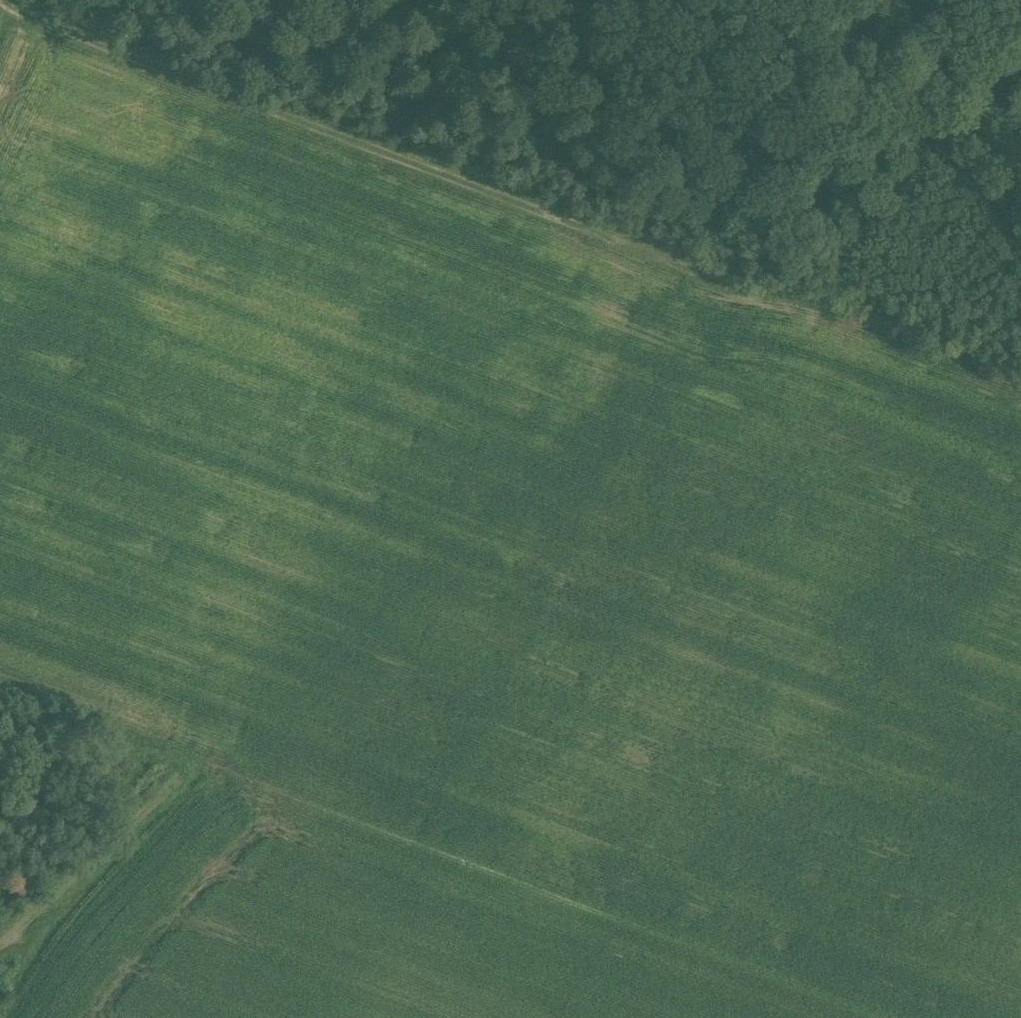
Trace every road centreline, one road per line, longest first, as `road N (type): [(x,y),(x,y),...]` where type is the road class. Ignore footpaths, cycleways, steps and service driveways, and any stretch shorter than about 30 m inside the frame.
road 1 (track): [(27,0),(708,264),(730,264),(754,248),(1020,12)]
road 2 (track): [(0,956),(179,796)]

